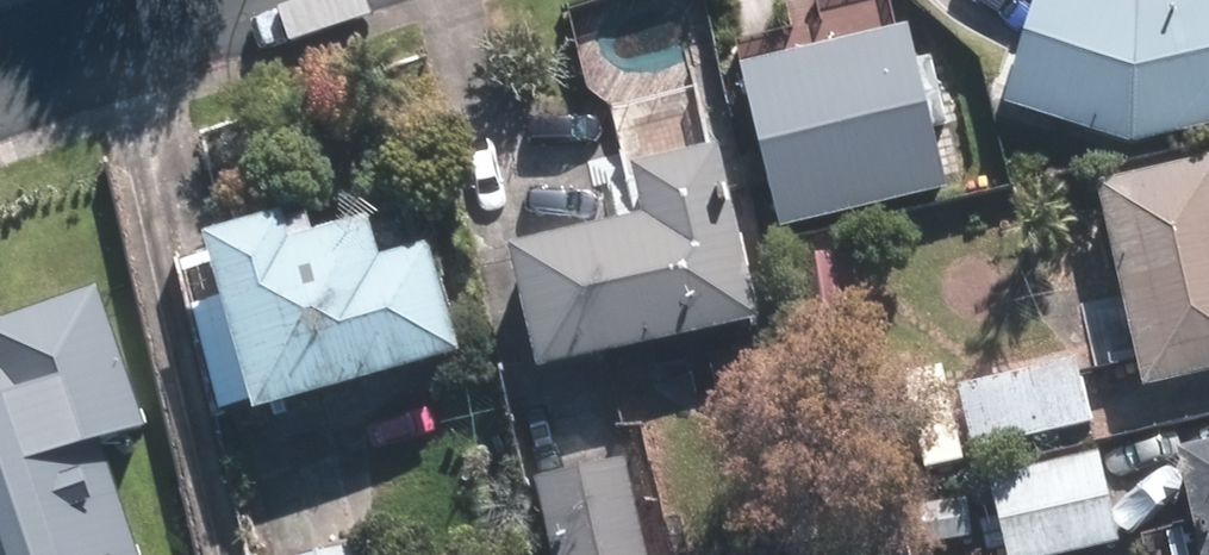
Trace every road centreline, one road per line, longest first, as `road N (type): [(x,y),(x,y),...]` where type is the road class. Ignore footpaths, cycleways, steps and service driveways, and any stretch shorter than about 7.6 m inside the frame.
road 1 (residential): [(0,62),(177,0)]

